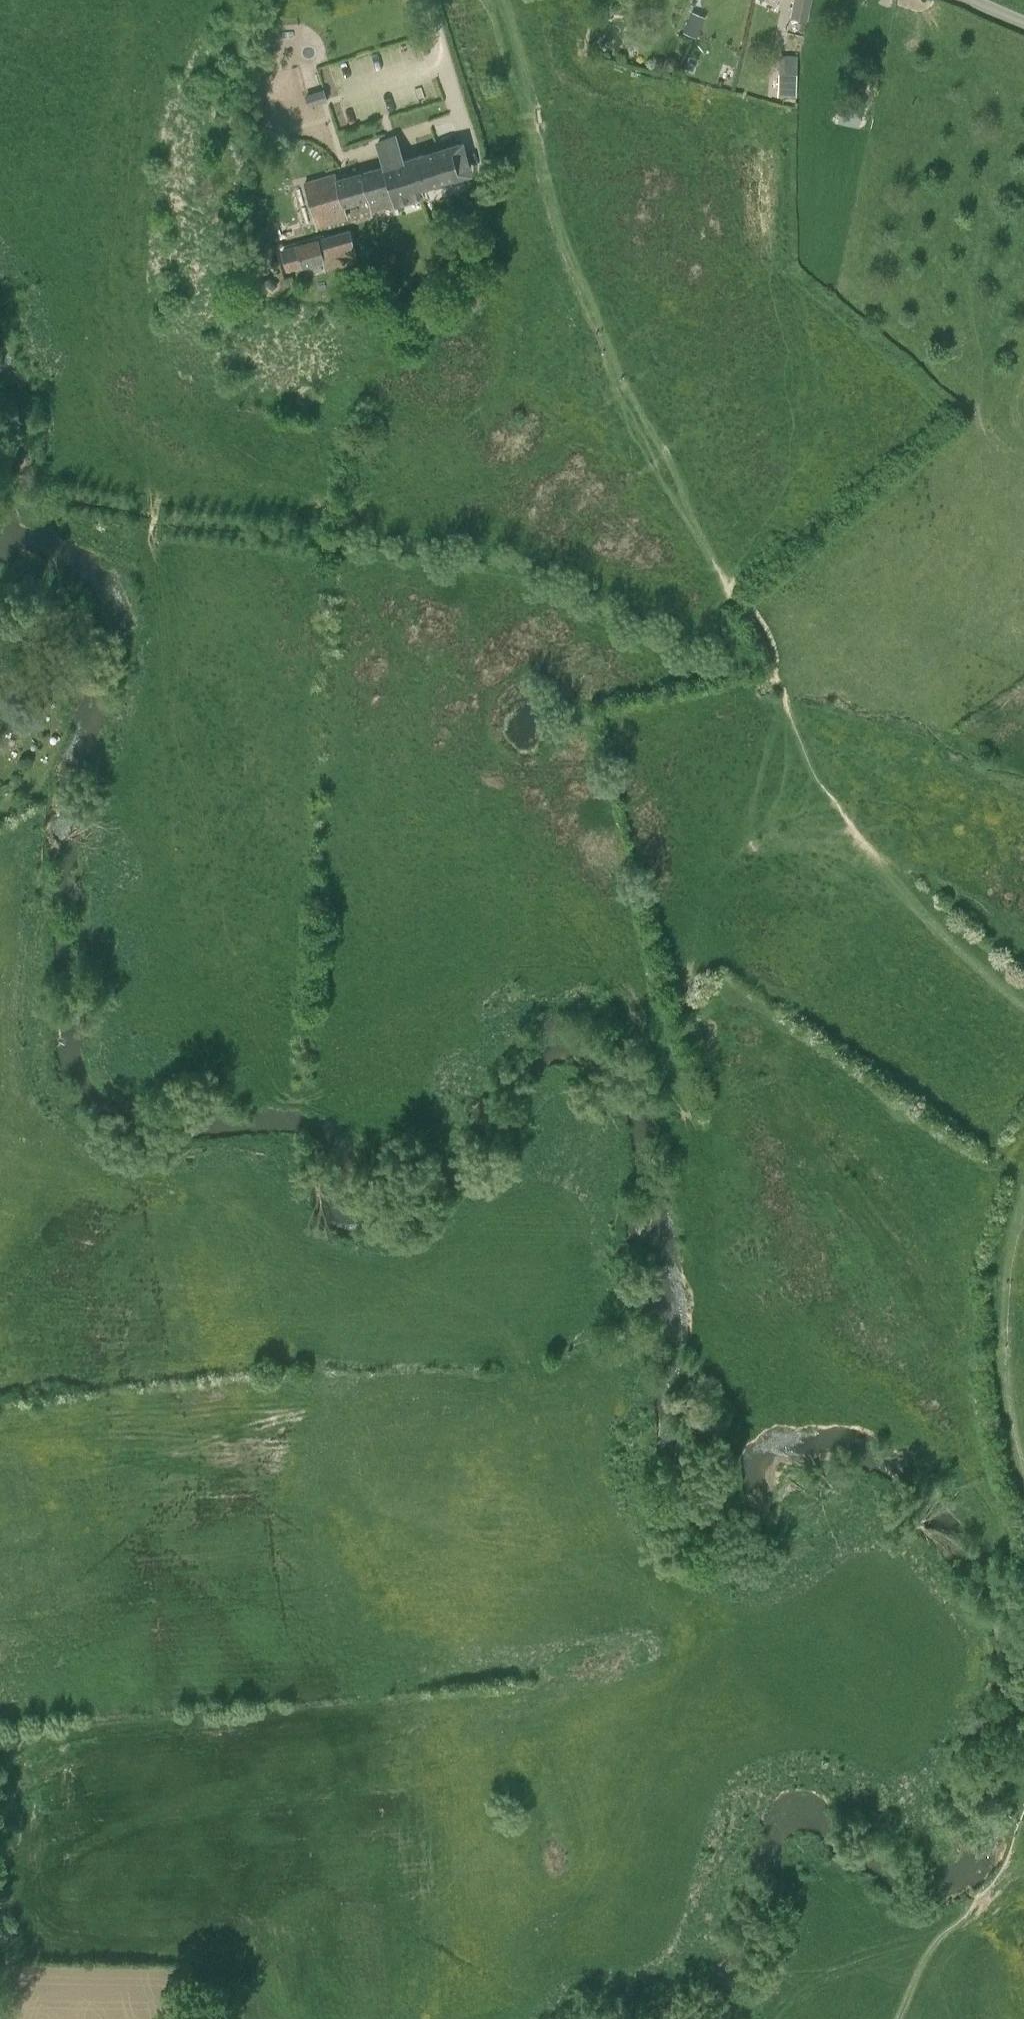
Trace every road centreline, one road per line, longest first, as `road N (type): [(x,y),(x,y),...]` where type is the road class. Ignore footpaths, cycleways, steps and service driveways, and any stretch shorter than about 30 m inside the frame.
road 1 (track): [(425,0),(446,71),(295,112)]

